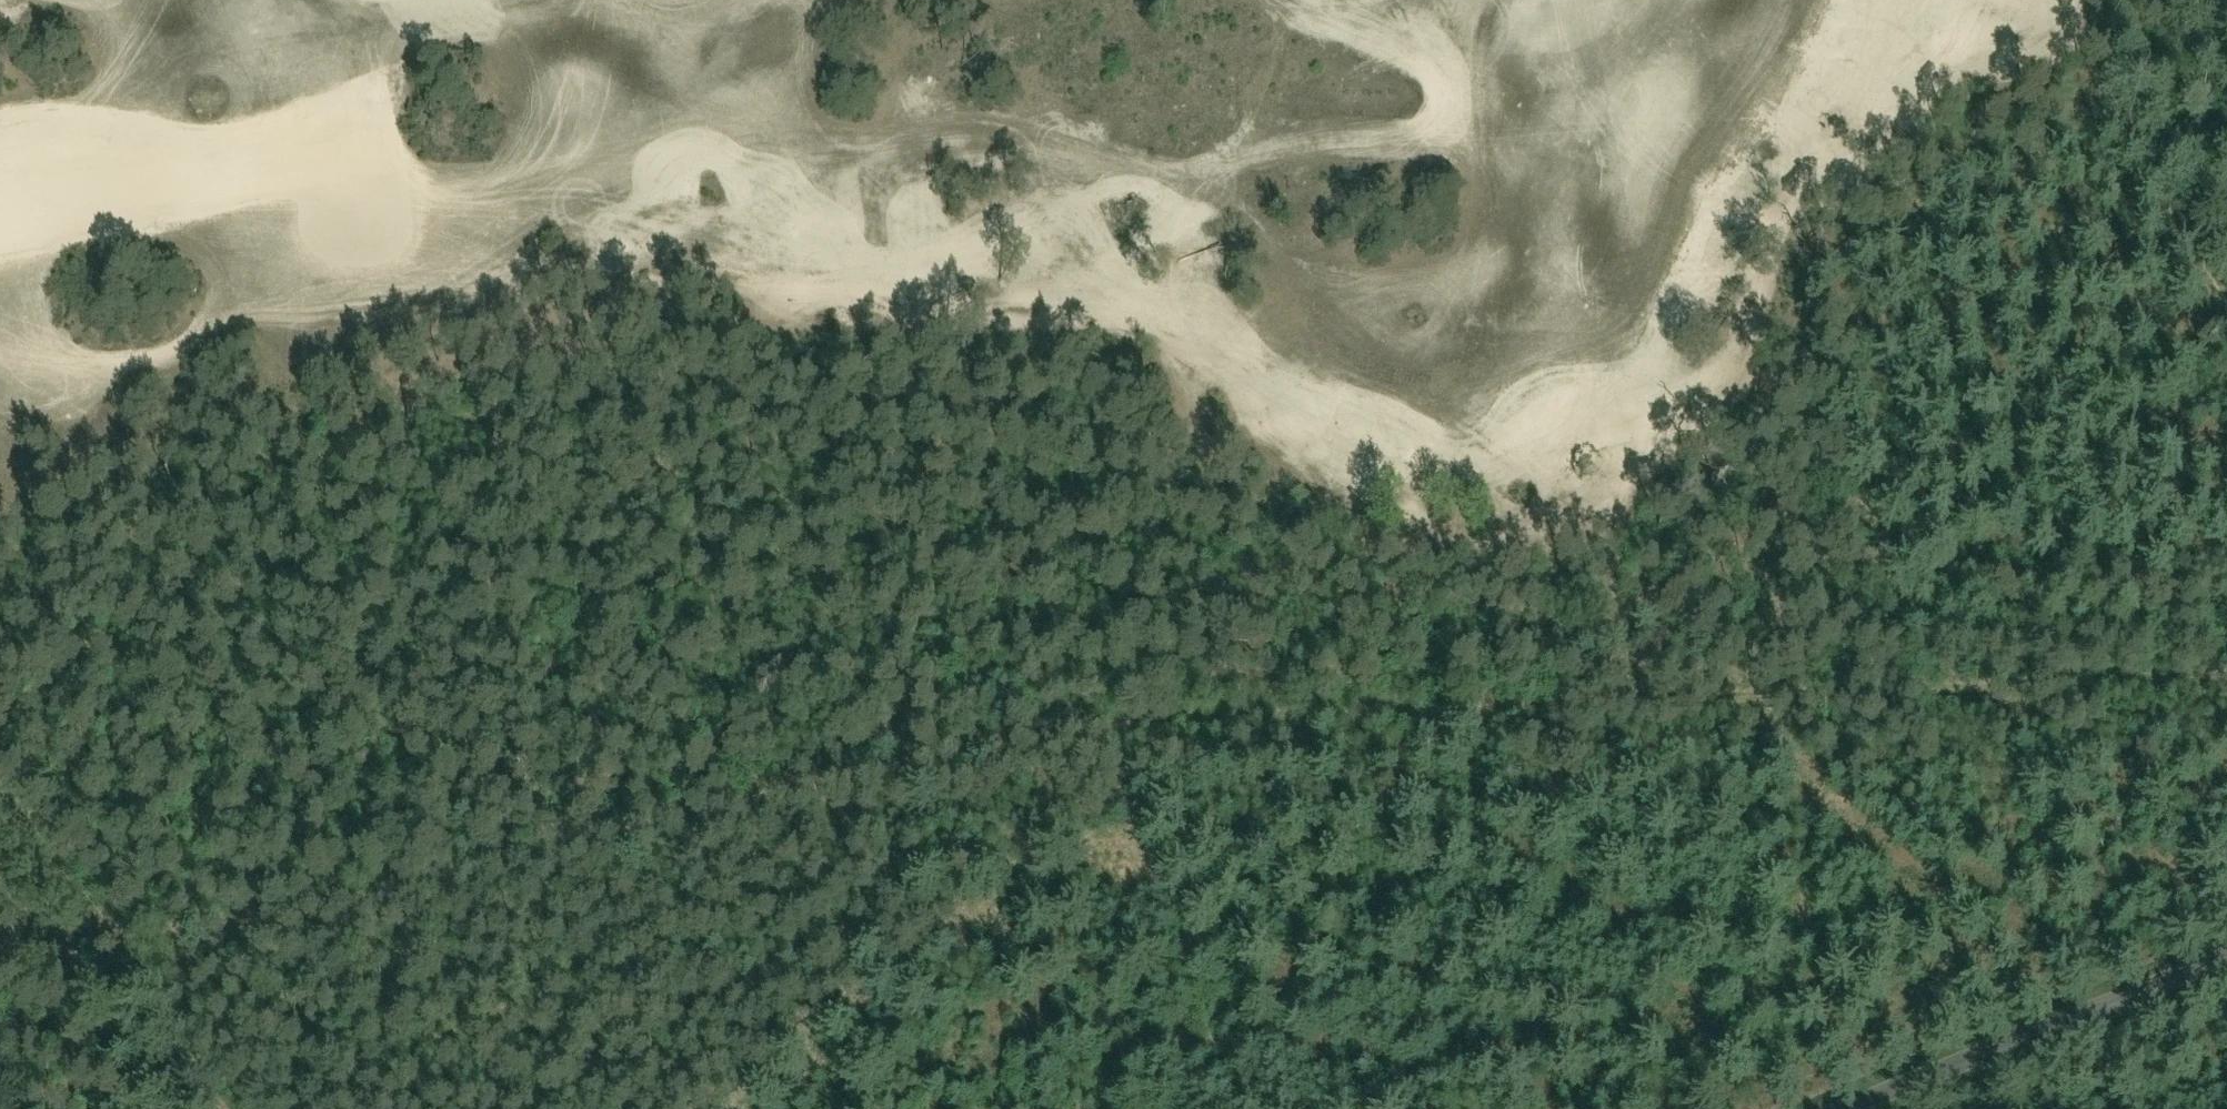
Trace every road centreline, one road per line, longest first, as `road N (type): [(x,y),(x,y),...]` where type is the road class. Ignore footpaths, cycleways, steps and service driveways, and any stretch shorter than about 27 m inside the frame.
road 1 (track): [(111,948),(527,863),(1017,747),(1260,720),(2226,685)]
road 2 (unclassified): [(1839,1108),(2226,955)]
road 3 (track): [(225,1108),(111,948)]
road 4 (track): [(0,794),(111,948)]

